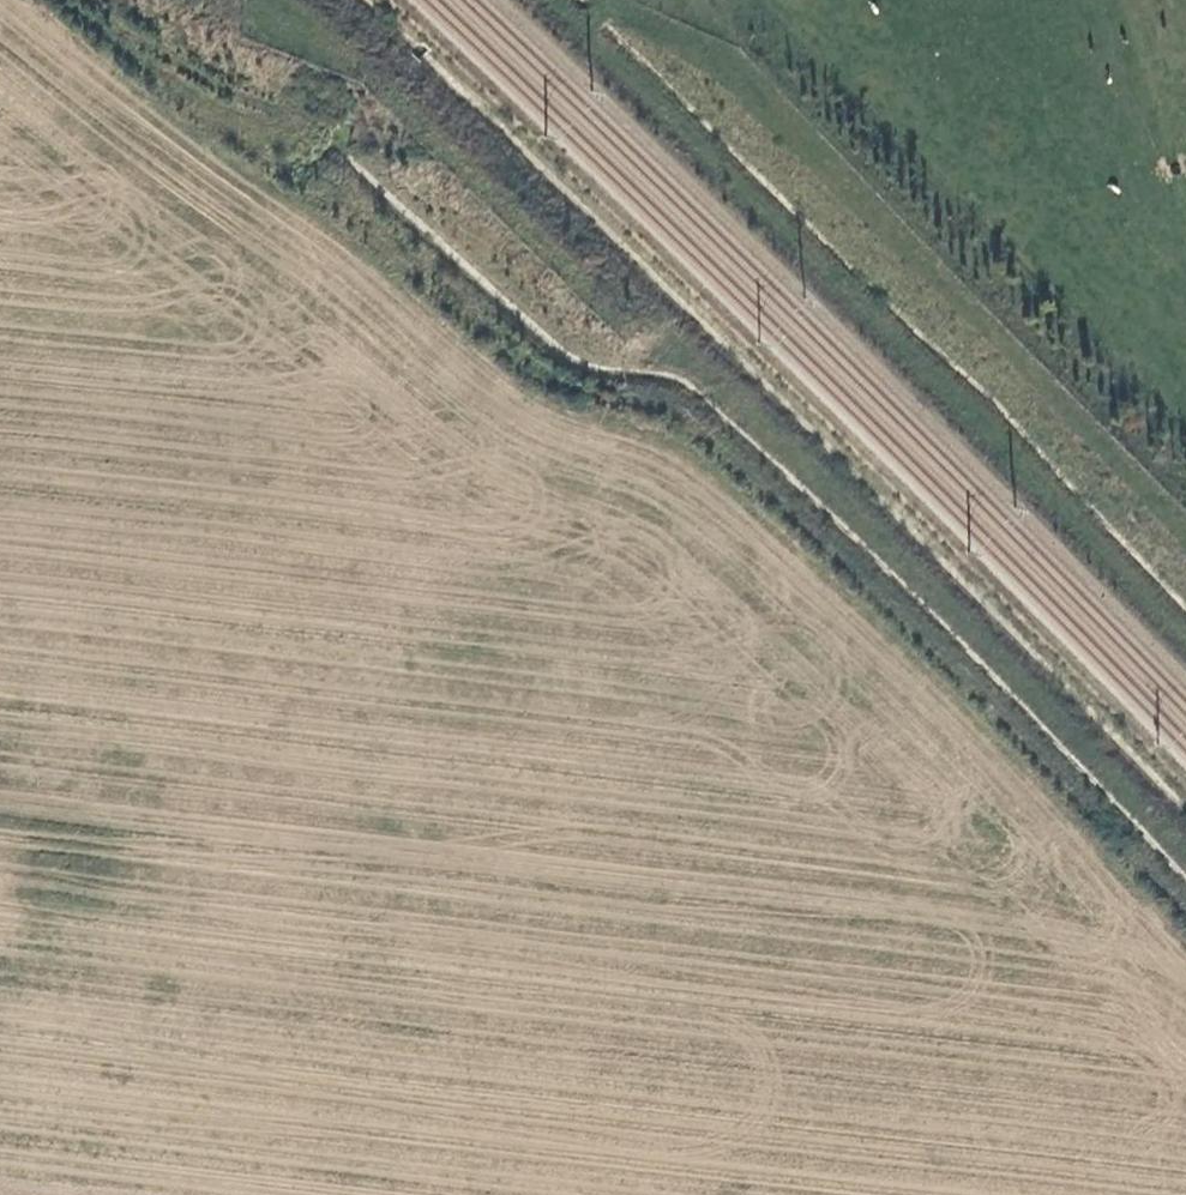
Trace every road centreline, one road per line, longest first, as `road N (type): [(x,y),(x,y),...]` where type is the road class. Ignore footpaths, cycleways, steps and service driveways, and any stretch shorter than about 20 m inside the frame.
road 1 (track): [(1185,633),(586,28),(604,2),(697,46),(763,101),(1185,534)]
road 2 (track): [(1185,853),(678,337)]
road 3 (track): [(621,325),(265,0)]

